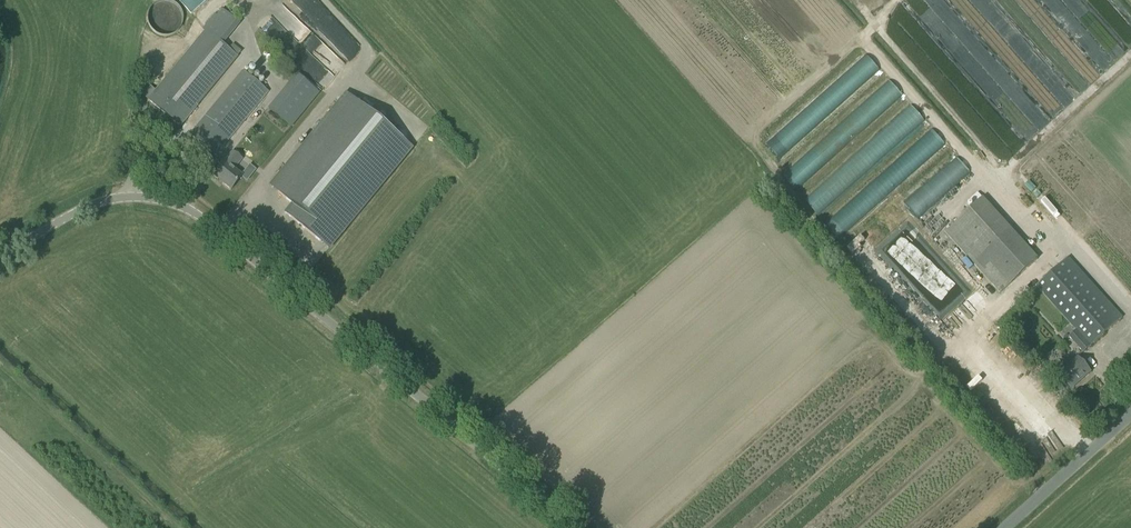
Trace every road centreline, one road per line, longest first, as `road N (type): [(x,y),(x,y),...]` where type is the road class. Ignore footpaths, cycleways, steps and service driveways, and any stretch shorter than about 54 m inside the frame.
road 1 (unclassified): [(567,527),(174,201),(140,191),(108,196),(0,251)]
road 2 (unclassified): [(1006,527),(1130,415)]

